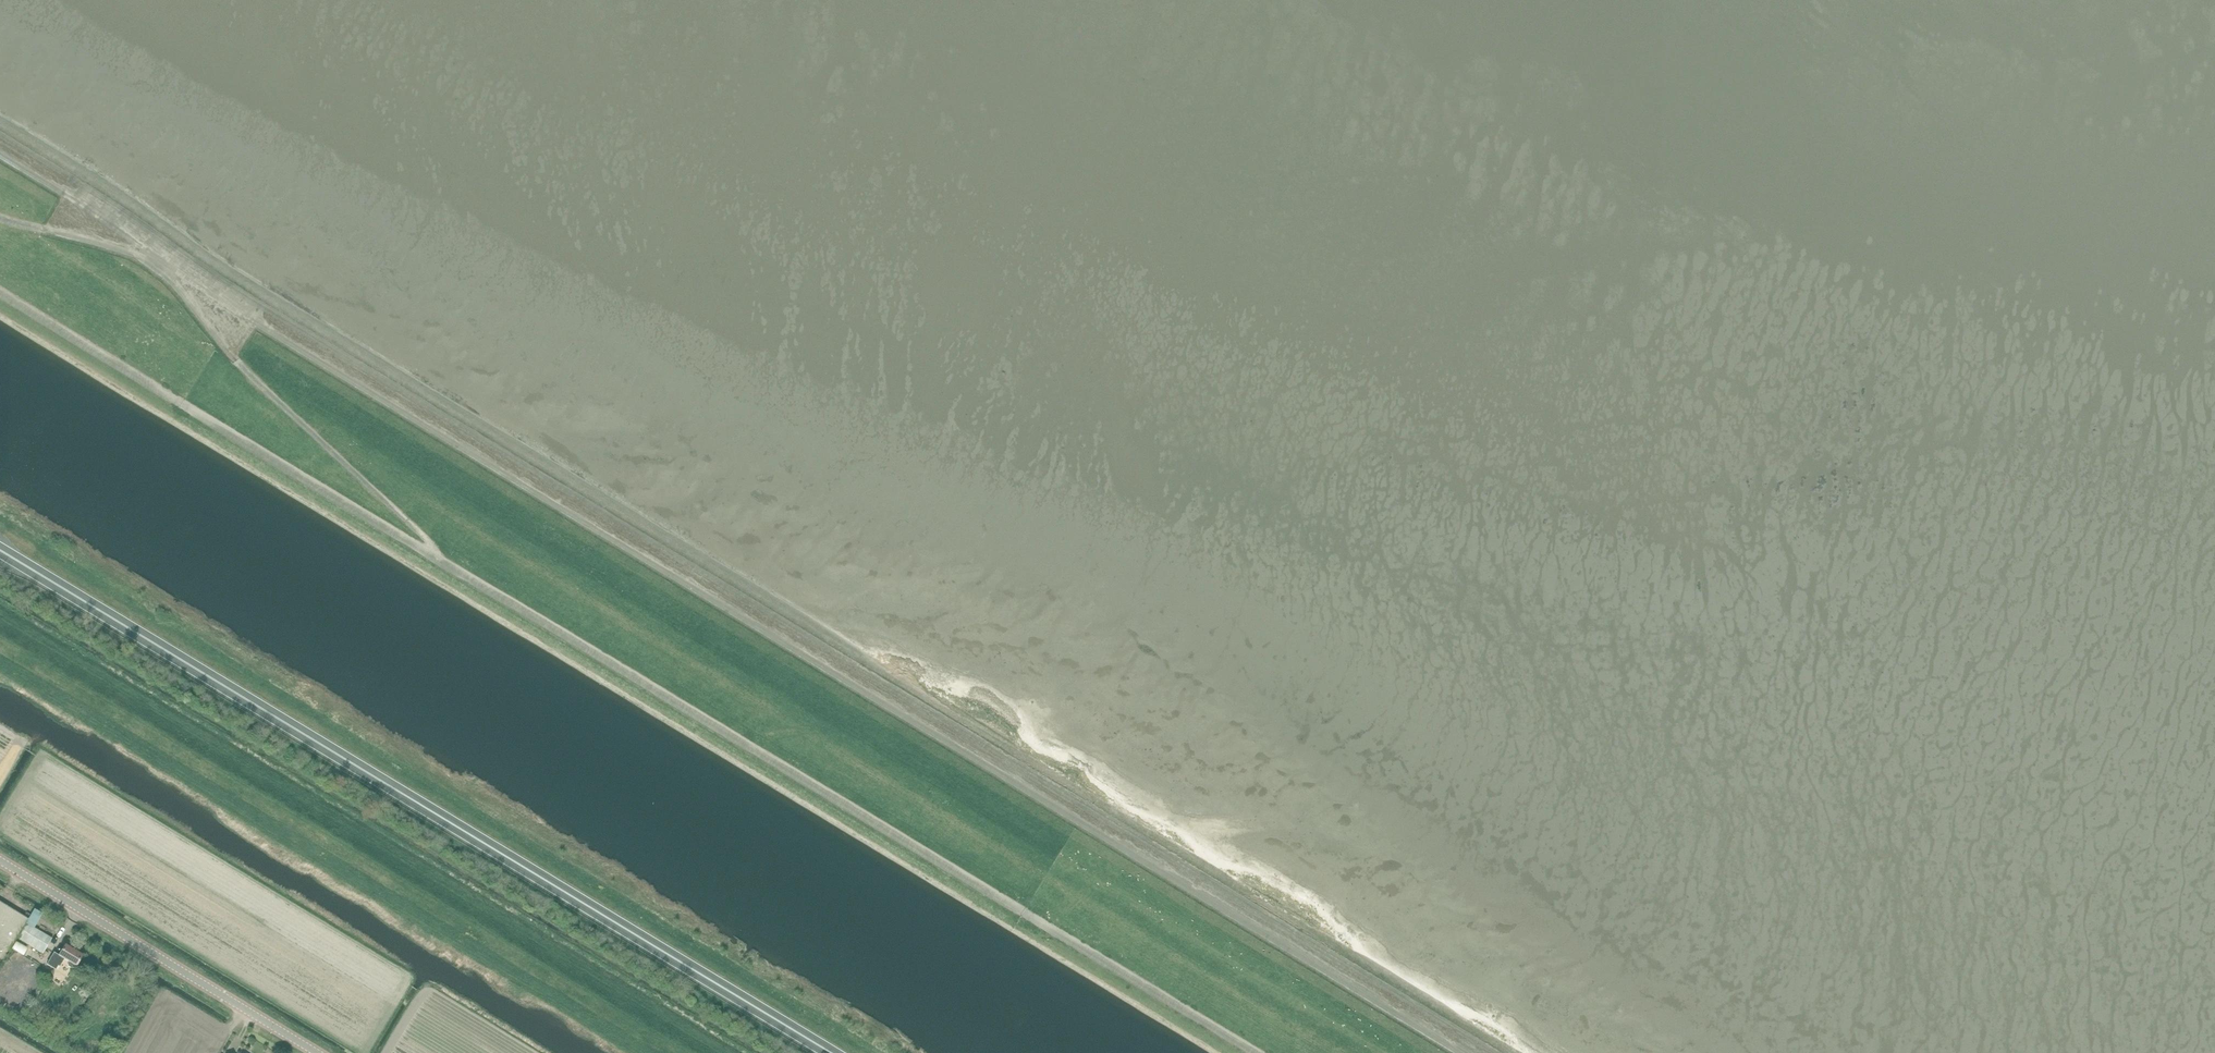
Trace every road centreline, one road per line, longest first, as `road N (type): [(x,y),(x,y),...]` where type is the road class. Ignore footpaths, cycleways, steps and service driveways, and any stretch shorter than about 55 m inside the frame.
road 1 (primary): [(832,1052),(0,550)]
road 2 (unclassified): [(317,1052),(0,861)]

